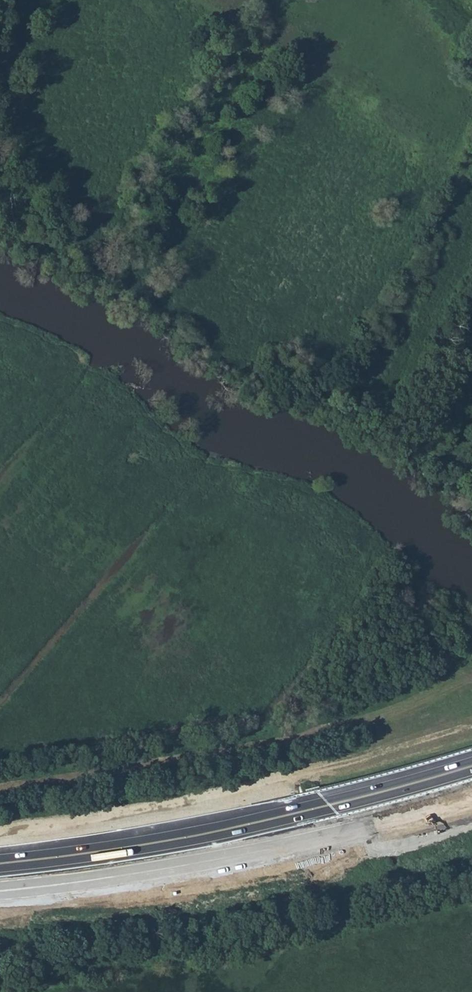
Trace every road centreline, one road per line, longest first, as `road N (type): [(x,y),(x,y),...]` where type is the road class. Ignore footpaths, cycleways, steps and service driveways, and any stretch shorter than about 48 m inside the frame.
road 1 (track): [(471,725),(216,803),(0,834)]
road 2 (trunk): [(471,765),(192,836),(0,866)]
road 3 (trunk): [(0,891),(249,853),(471,797)]

